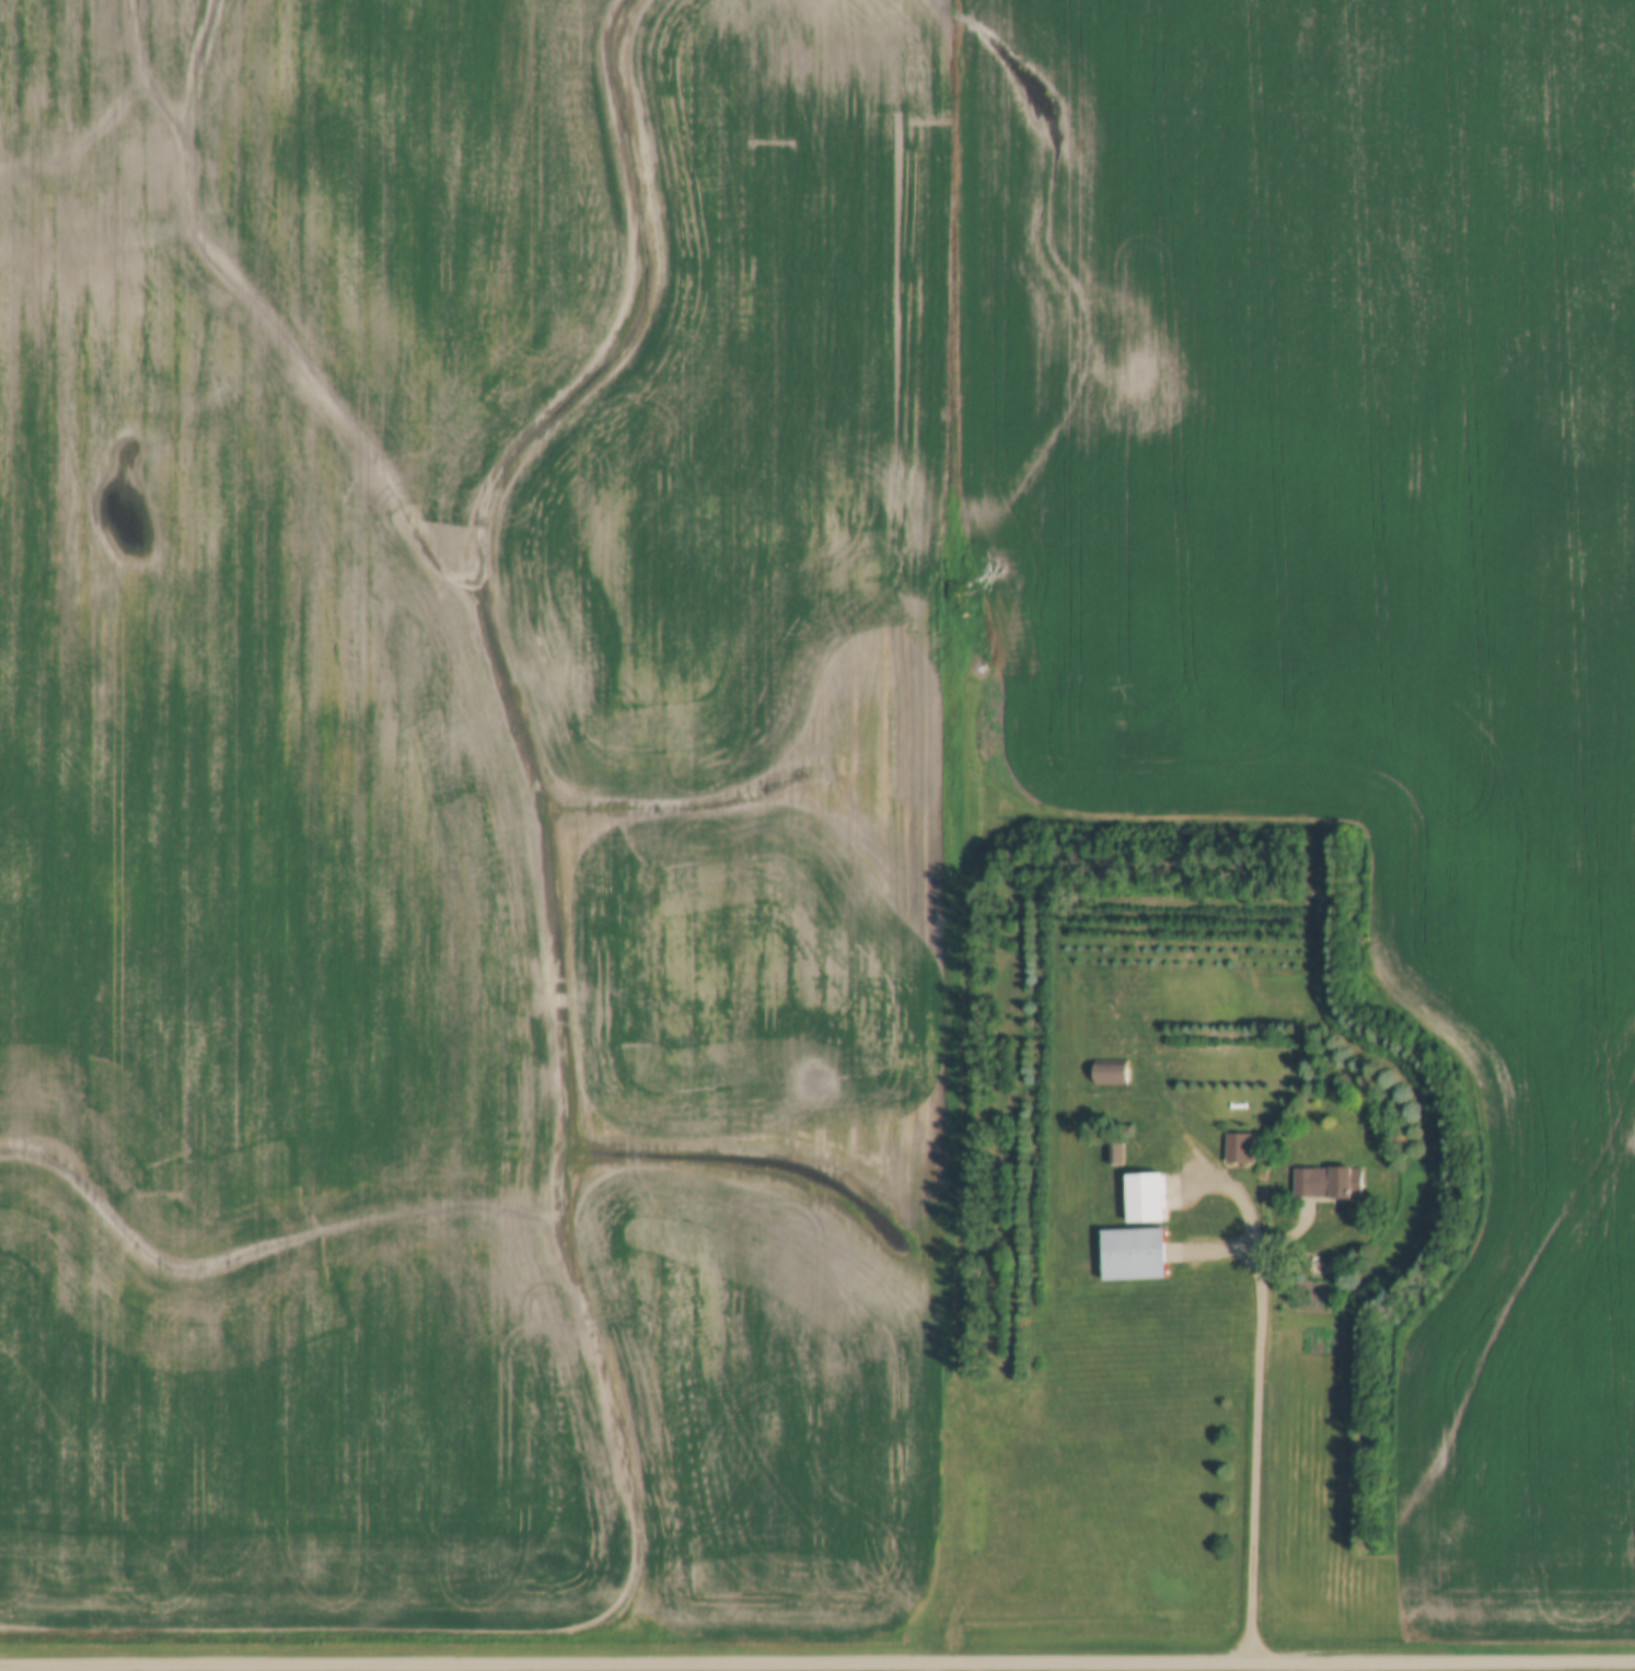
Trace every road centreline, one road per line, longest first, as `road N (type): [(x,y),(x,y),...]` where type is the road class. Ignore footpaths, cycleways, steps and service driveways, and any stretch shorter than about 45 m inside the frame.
road 1 (residential): [(0,1667),(1634,1662)]
road 2 (track): [(1194,1152),(1150,1070),(1147,1034),(1122,1008),(1117,936),(1152,904),(1287,906),(1310,894),(1320,846),(1307,824),(1230,810)]

